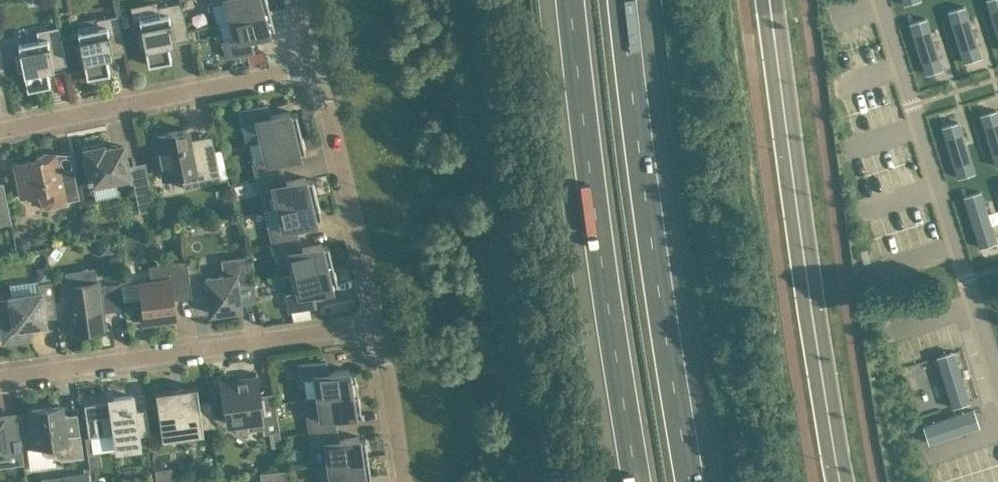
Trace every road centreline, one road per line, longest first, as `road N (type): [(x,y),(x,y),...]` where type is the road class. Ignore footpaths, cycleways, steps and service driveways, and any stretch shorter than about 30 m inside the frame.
road 1 (secondary): [(770,0),(823,391),(843,481)]
road 2 (motorway): [(695,481),(662,289),(629,0)]
road 3 (motorway): [(578,0),(589,146),(642,481)]
road 4 (residential): [(0,379),(379,323)]
road 5 (residential): [(0,129),(316,63)]
road 6 (residential): [(379,323),(316,63)]
road 7 (residential): [(404,481),(379,323)]

